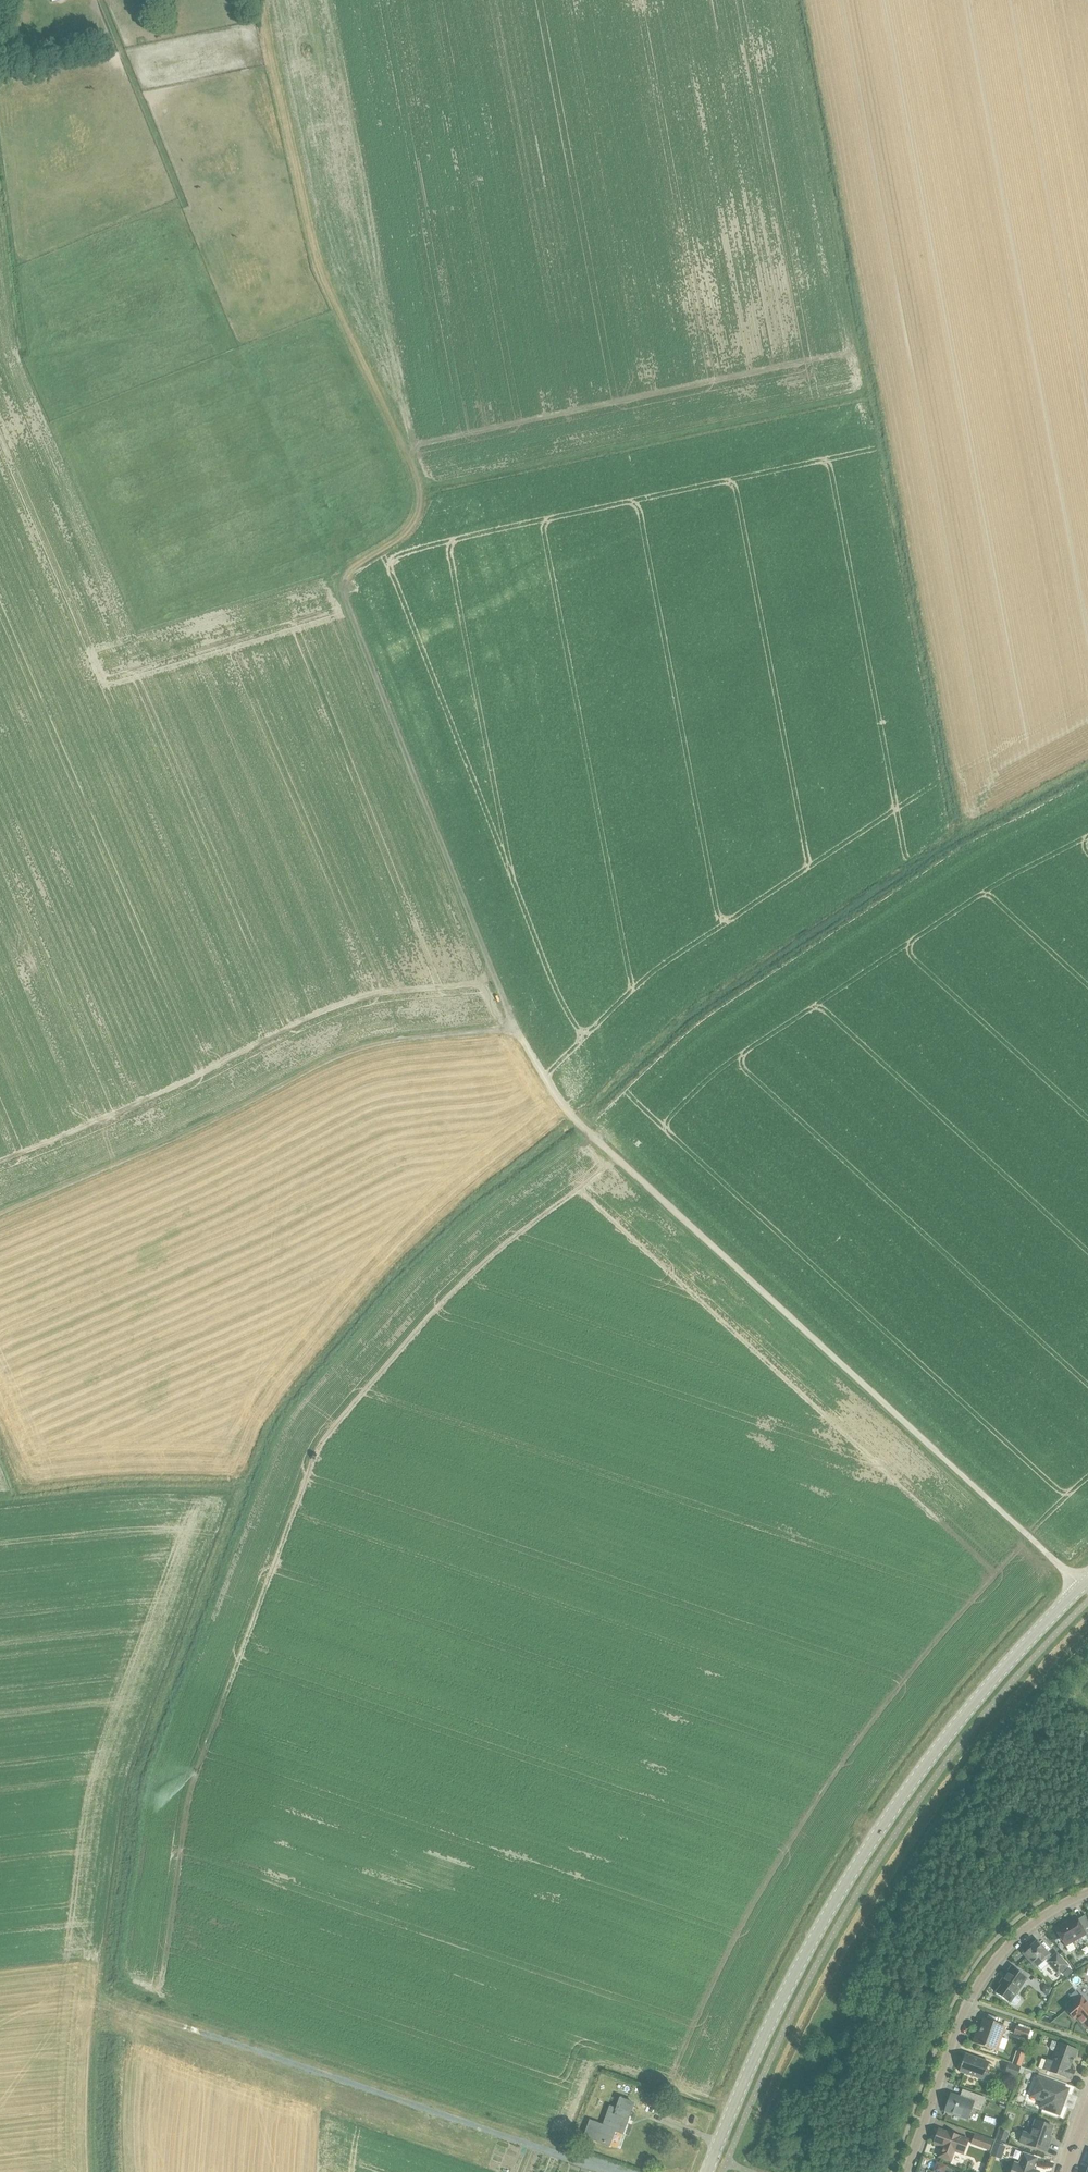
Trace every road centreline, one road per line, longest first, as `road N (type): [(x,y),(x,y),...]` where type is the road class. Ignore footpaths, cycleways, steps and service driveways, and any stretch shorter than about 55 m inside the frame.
road 1 (tertiary): [(708,2171),(784,1997),(860,1862),(938,1748),(1080,1586)]
road 2 (unclassified): [(1080,1586),(584,1129)]
road 3 (track): [(0,1215),(338,1059),(493,1032)]
road 4 (track): [(612,2171),(114,1997)]
road 5 (residential): [(910,2171),(971,2002),(990,1972),(1056,1909),(1087,1897)]
road 6 (track): [(584,1129),(514,1030),(493,1032)]

